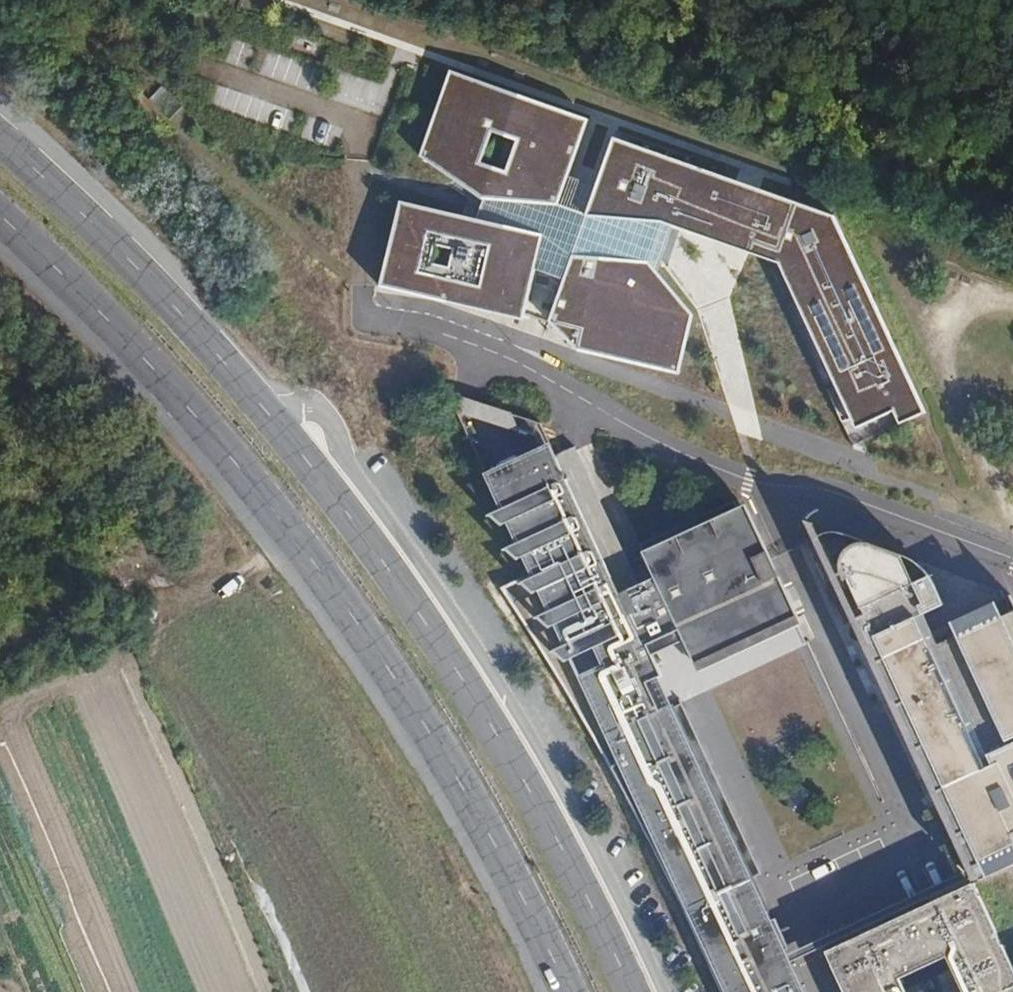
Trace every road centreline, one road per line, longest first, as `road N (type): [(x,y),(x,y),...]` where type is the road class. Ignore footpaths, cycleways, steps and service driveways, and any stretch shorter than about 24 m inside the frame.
road 1 (primary): [(632,991),(527,787),(346,511),(175,309),(0,139)]
road 2 (primary): [(0,216),(148,363),(315,565),(462,787),(568,991)]
road 3 (residential): [(1012,559),(837,494),(749,481),(658,445),(503,357),(368,319)]
road 4 (track): [(0,683),(177,592)]

